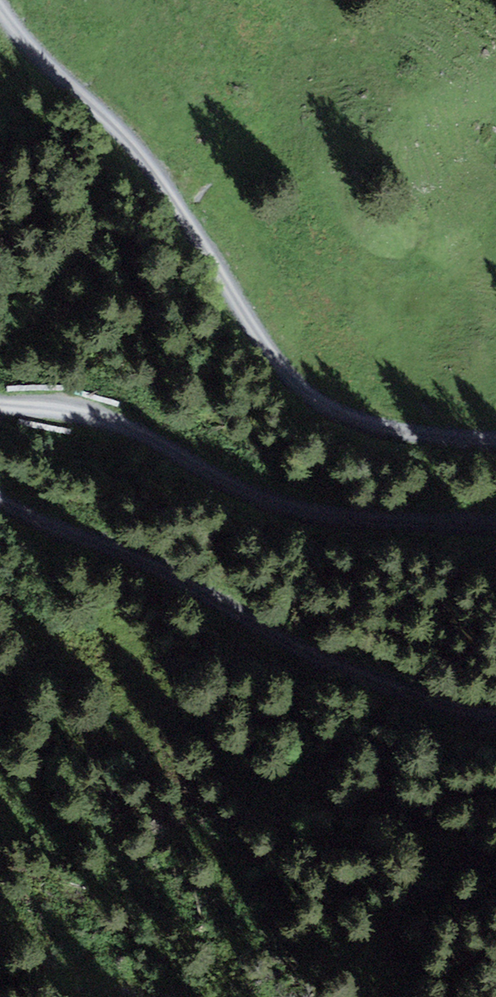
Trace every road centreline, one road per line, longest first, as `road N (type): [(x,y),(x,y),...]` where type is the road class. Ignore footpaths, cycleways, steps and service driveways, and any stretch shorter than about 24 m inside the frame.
road 1 (track): [(495,452),(384,436),(320,416),(191,247),(148,168),(0,5)]
road 2 (track): [(495,730),(462,728),(321,768),(244,683),(157,617),(49,581),(0,522)]
road 3 (track): [(0,409),(75,416),(148,445),(243,503),(318,521),(450,595),(495,583)]

